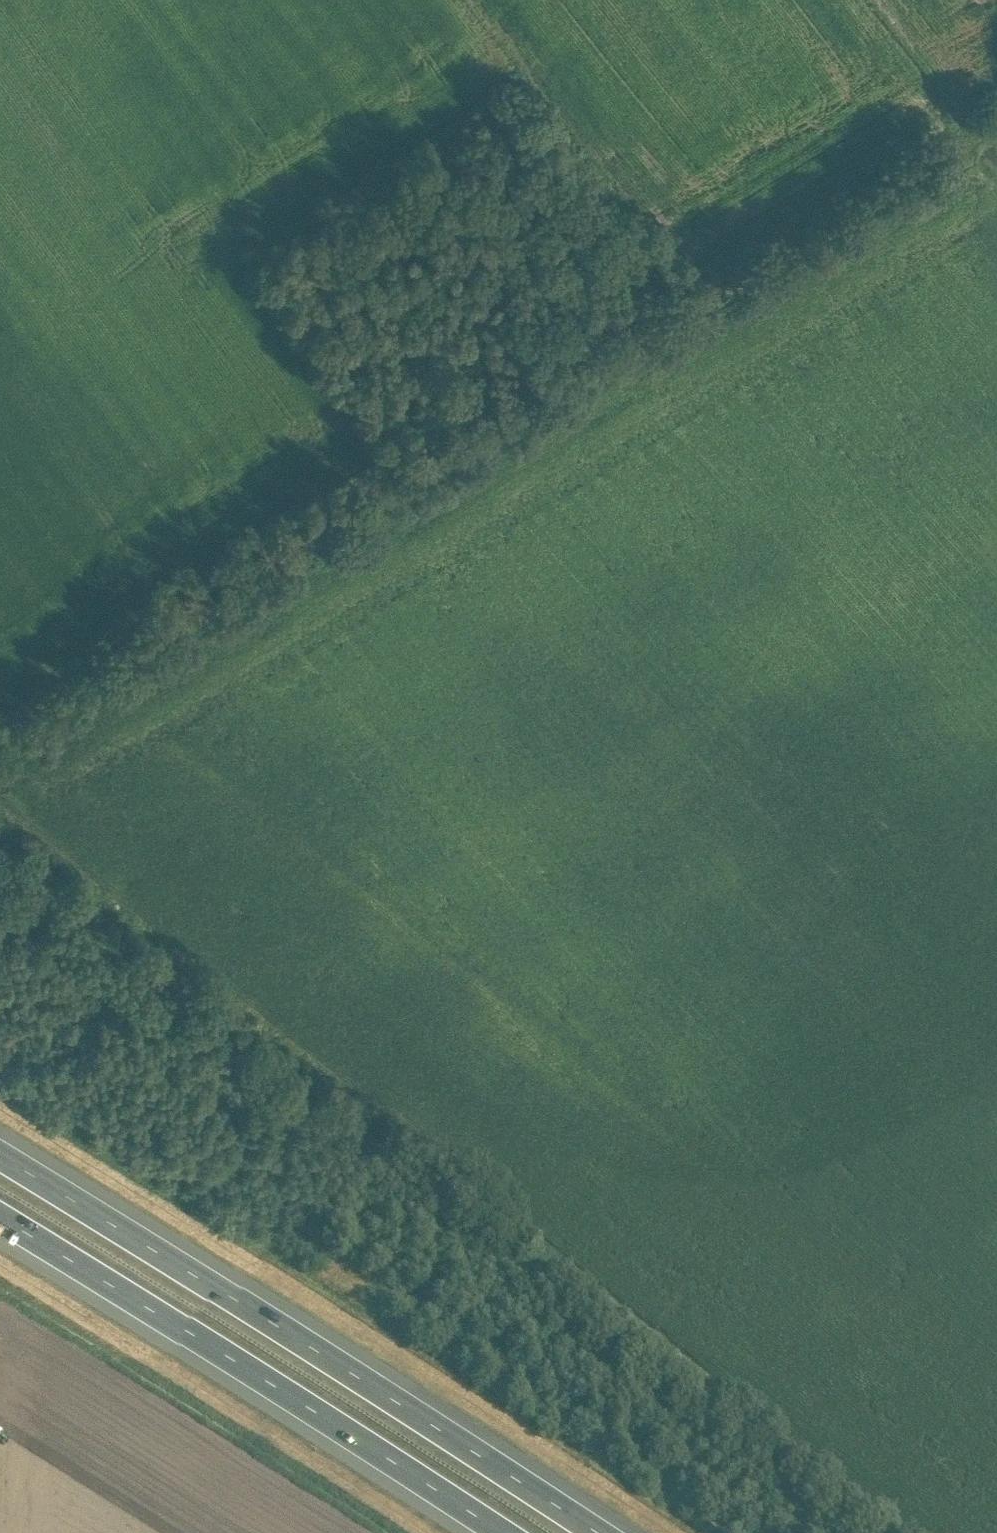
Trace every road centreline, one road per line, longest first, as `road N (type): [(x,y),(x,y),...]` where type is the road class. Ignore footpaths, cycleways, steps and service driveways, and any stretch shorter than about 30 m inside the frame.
road 1 (motorway): [(590,1532),(247,1306),(0,1156)]
road 2 (motorway): [(0,1218),(494,1532)]

